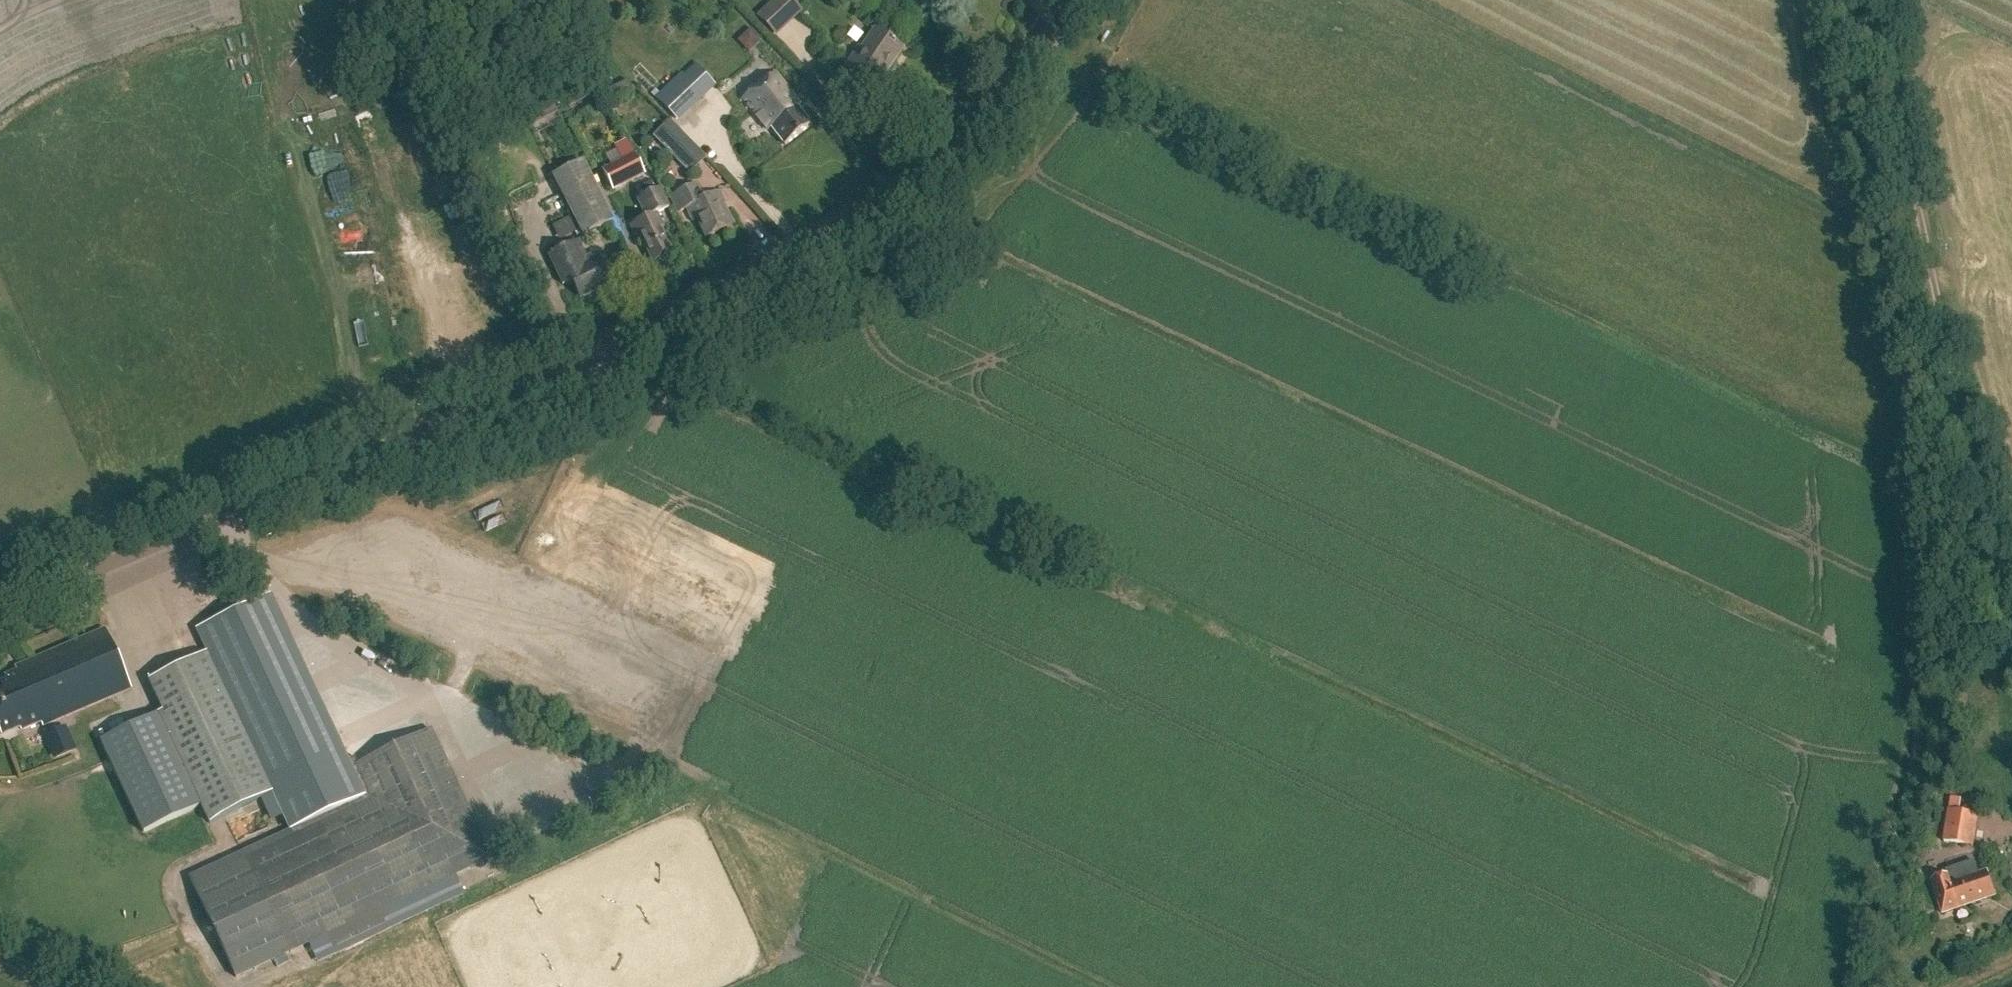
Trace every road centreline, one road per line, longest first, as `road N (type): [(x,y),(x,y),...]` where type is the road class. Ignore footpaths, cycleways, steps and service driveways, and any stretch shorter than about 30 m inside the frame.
road 1 (tertiary): [(0,609),(562,371),(844,235),(944,169),(1004,104),(1070,0)]
road 2 (track): [(2011,600),(1914,206),(1874,0)]

